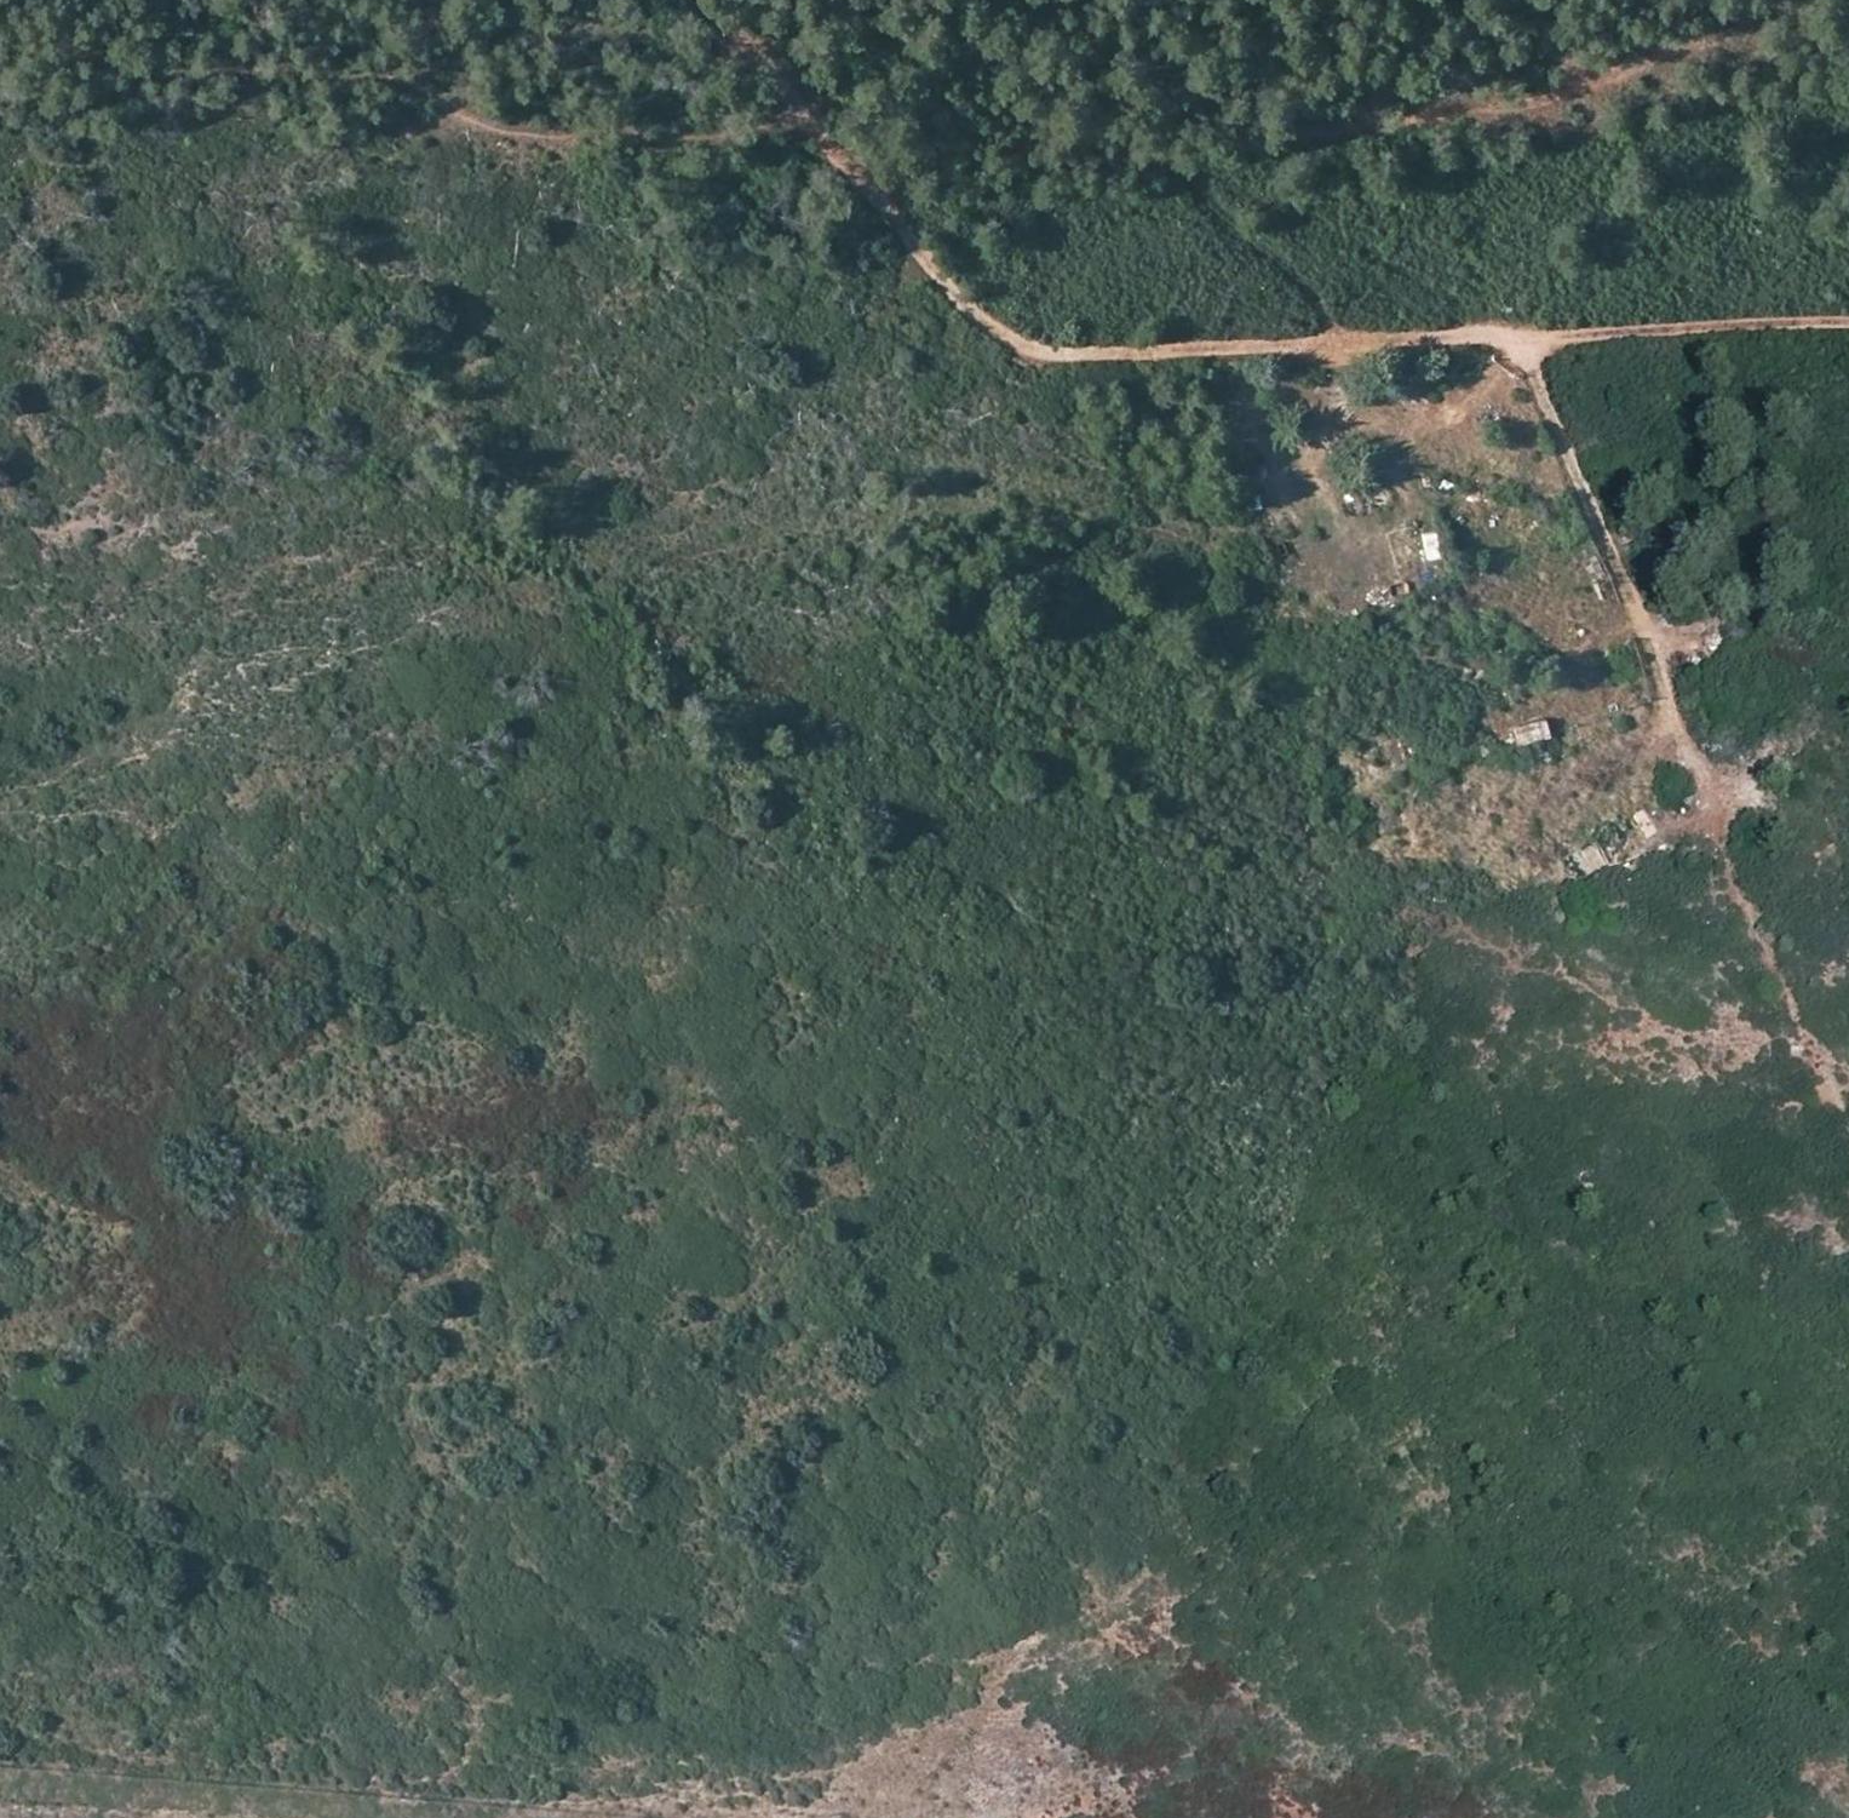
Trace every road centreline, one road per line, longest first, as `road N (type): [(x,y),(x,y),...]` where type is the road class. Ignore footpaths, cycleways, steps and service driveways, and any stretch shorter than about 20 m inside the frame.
road 1 (track): [(866,191),(984,321),(1039,350),(1848,320)]

